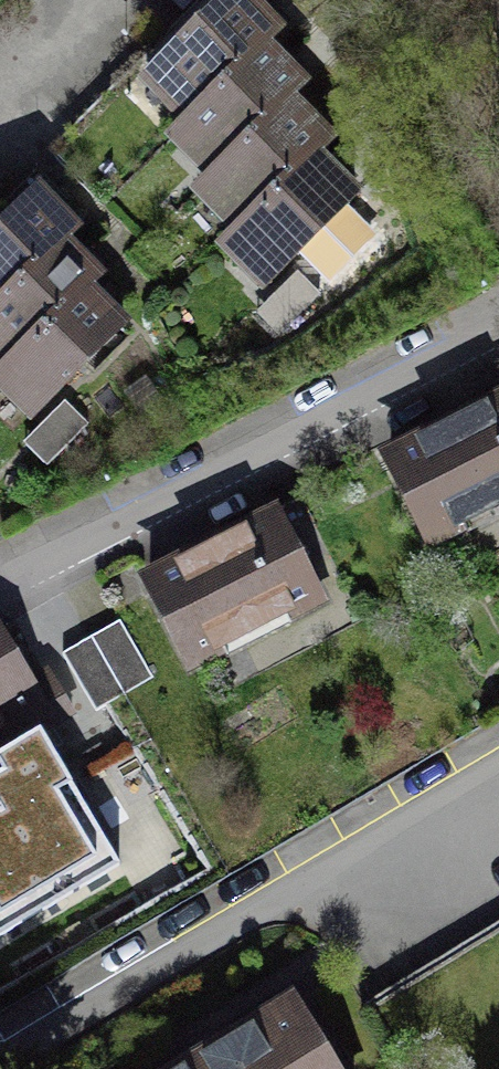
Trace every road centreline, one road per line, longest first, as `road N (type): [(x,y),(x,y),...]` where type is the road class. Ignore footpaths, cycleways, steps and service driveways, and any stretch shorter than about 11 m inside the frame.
road 1 (residential): [(0,1045),(498,751)]
road 2 (residential): [(0,574),(498,316)]

